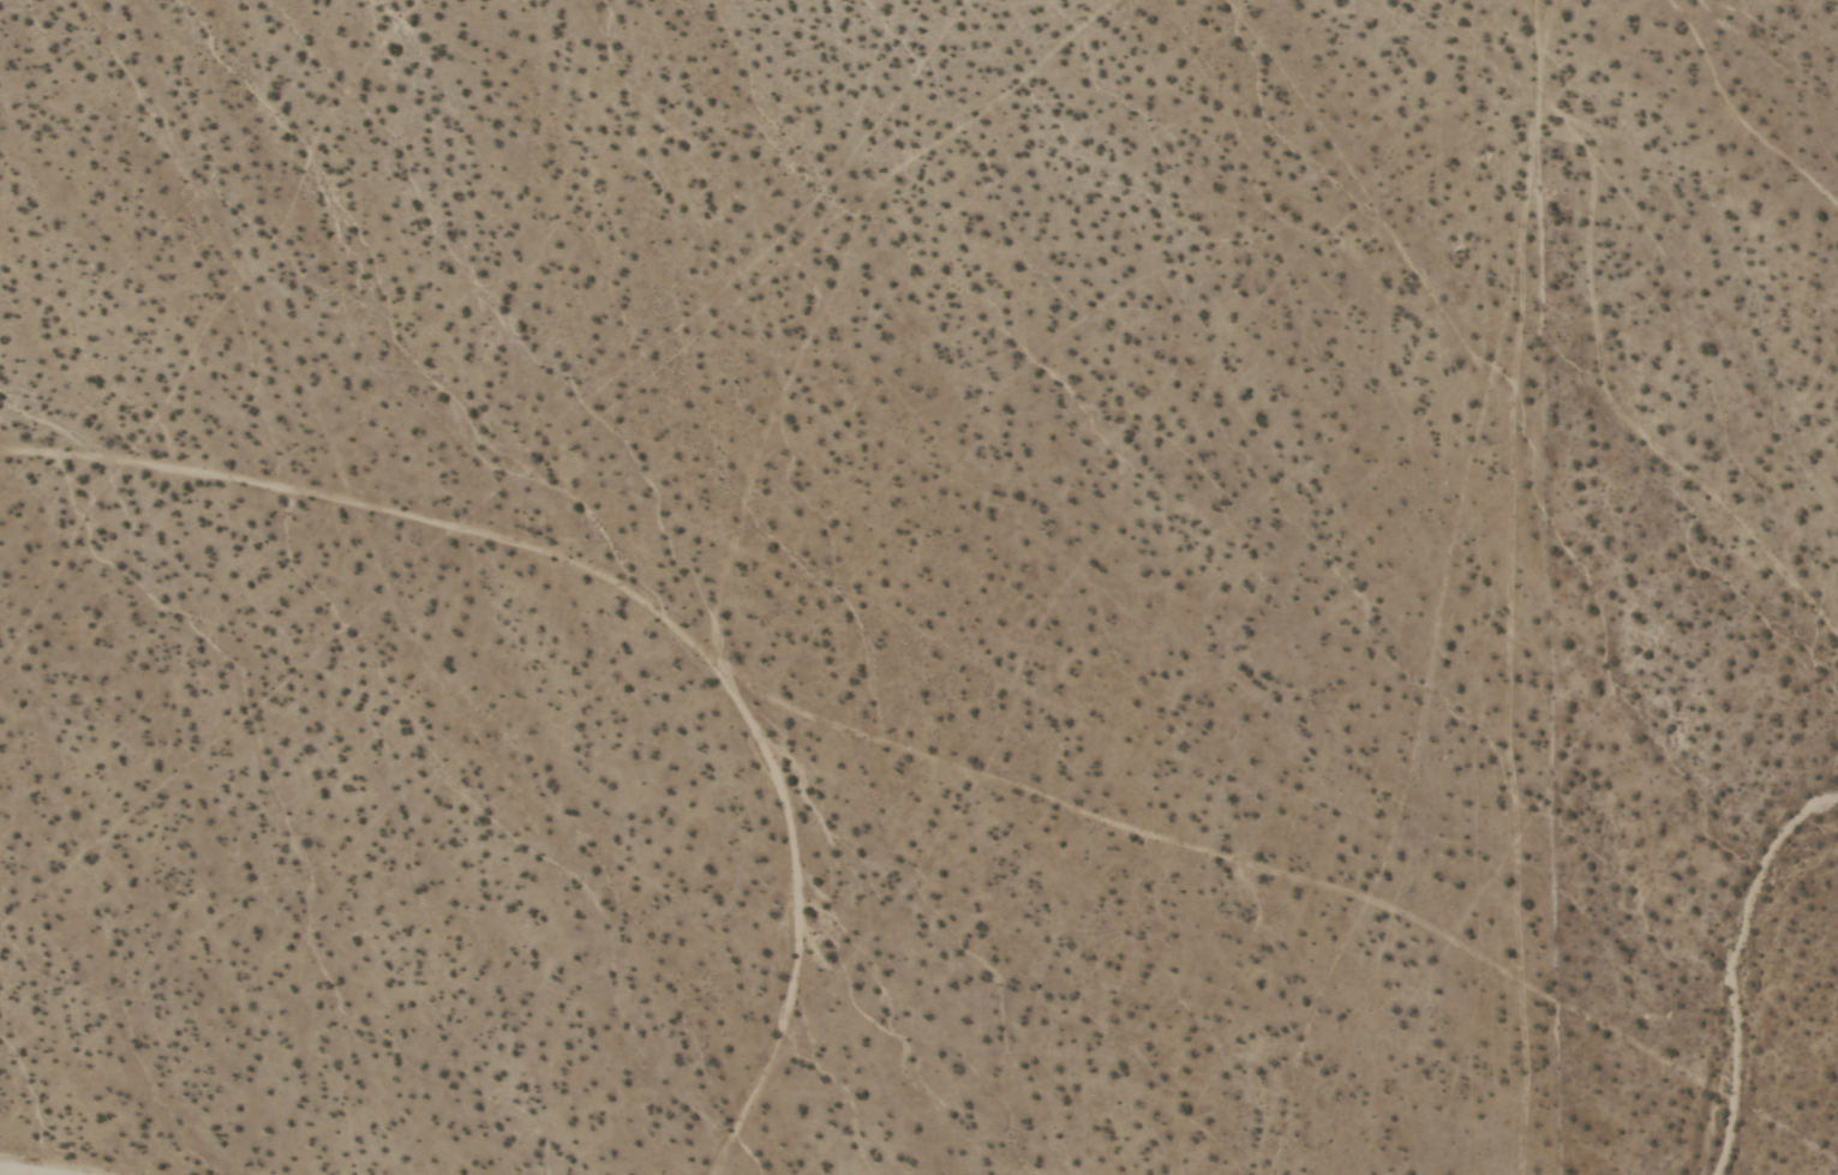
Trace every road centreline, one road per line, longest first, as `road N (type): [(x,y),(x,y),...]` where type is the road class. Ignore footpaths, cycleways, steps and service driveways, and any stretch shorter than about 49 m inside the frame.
road 1 (track): [(717,1174),(782,1042),(794,1002),(802,900),(784,795),(740,707),(712,672),(640,605),(513,547),(267,491),(0,458)]

